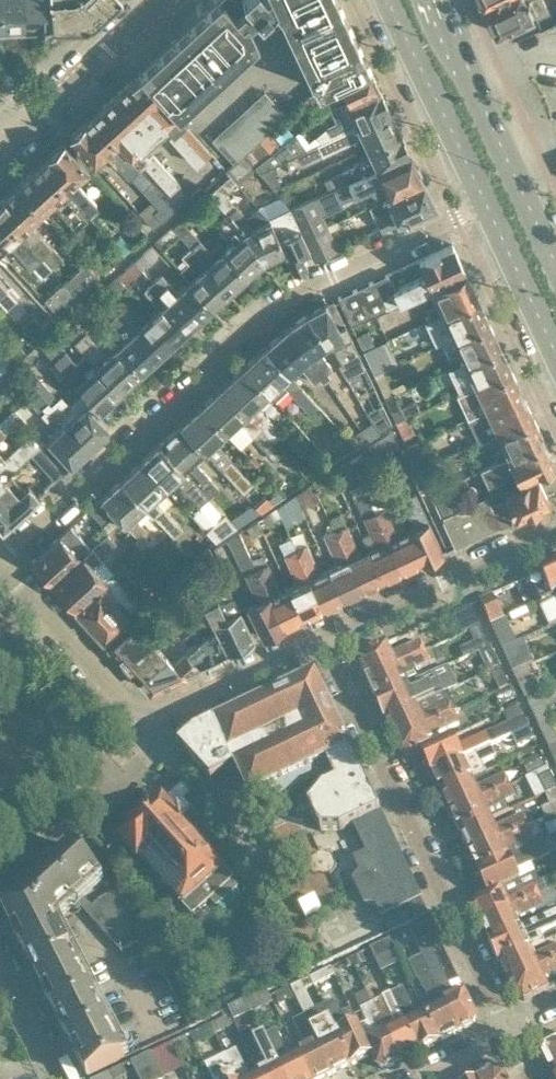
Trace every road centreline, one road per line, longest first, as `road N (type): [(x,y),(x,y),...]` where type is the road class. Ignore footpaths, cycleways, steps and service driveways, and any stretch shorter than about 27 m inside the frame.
road 1 (residential): [(487,206),(271,309),(0,560)]
road 2 (unclassified): [(514,1037),(327,645)]
road 3 (residential): [(327,645),(154,715),(134,711),(0,564)]
road 4 (secondary): [(555,257),(442,0)]
road 5 (unclassified): [(327,645),(555,529)]
road 6 (secondary): [(392,0),(487,206)]
road 7 (residential): [(3,143),(161,0)]
road 8 (secondary): [(487,206),(555,354)]
road 9 (residential): [(0,959),(46,1049),(71,1078)]

